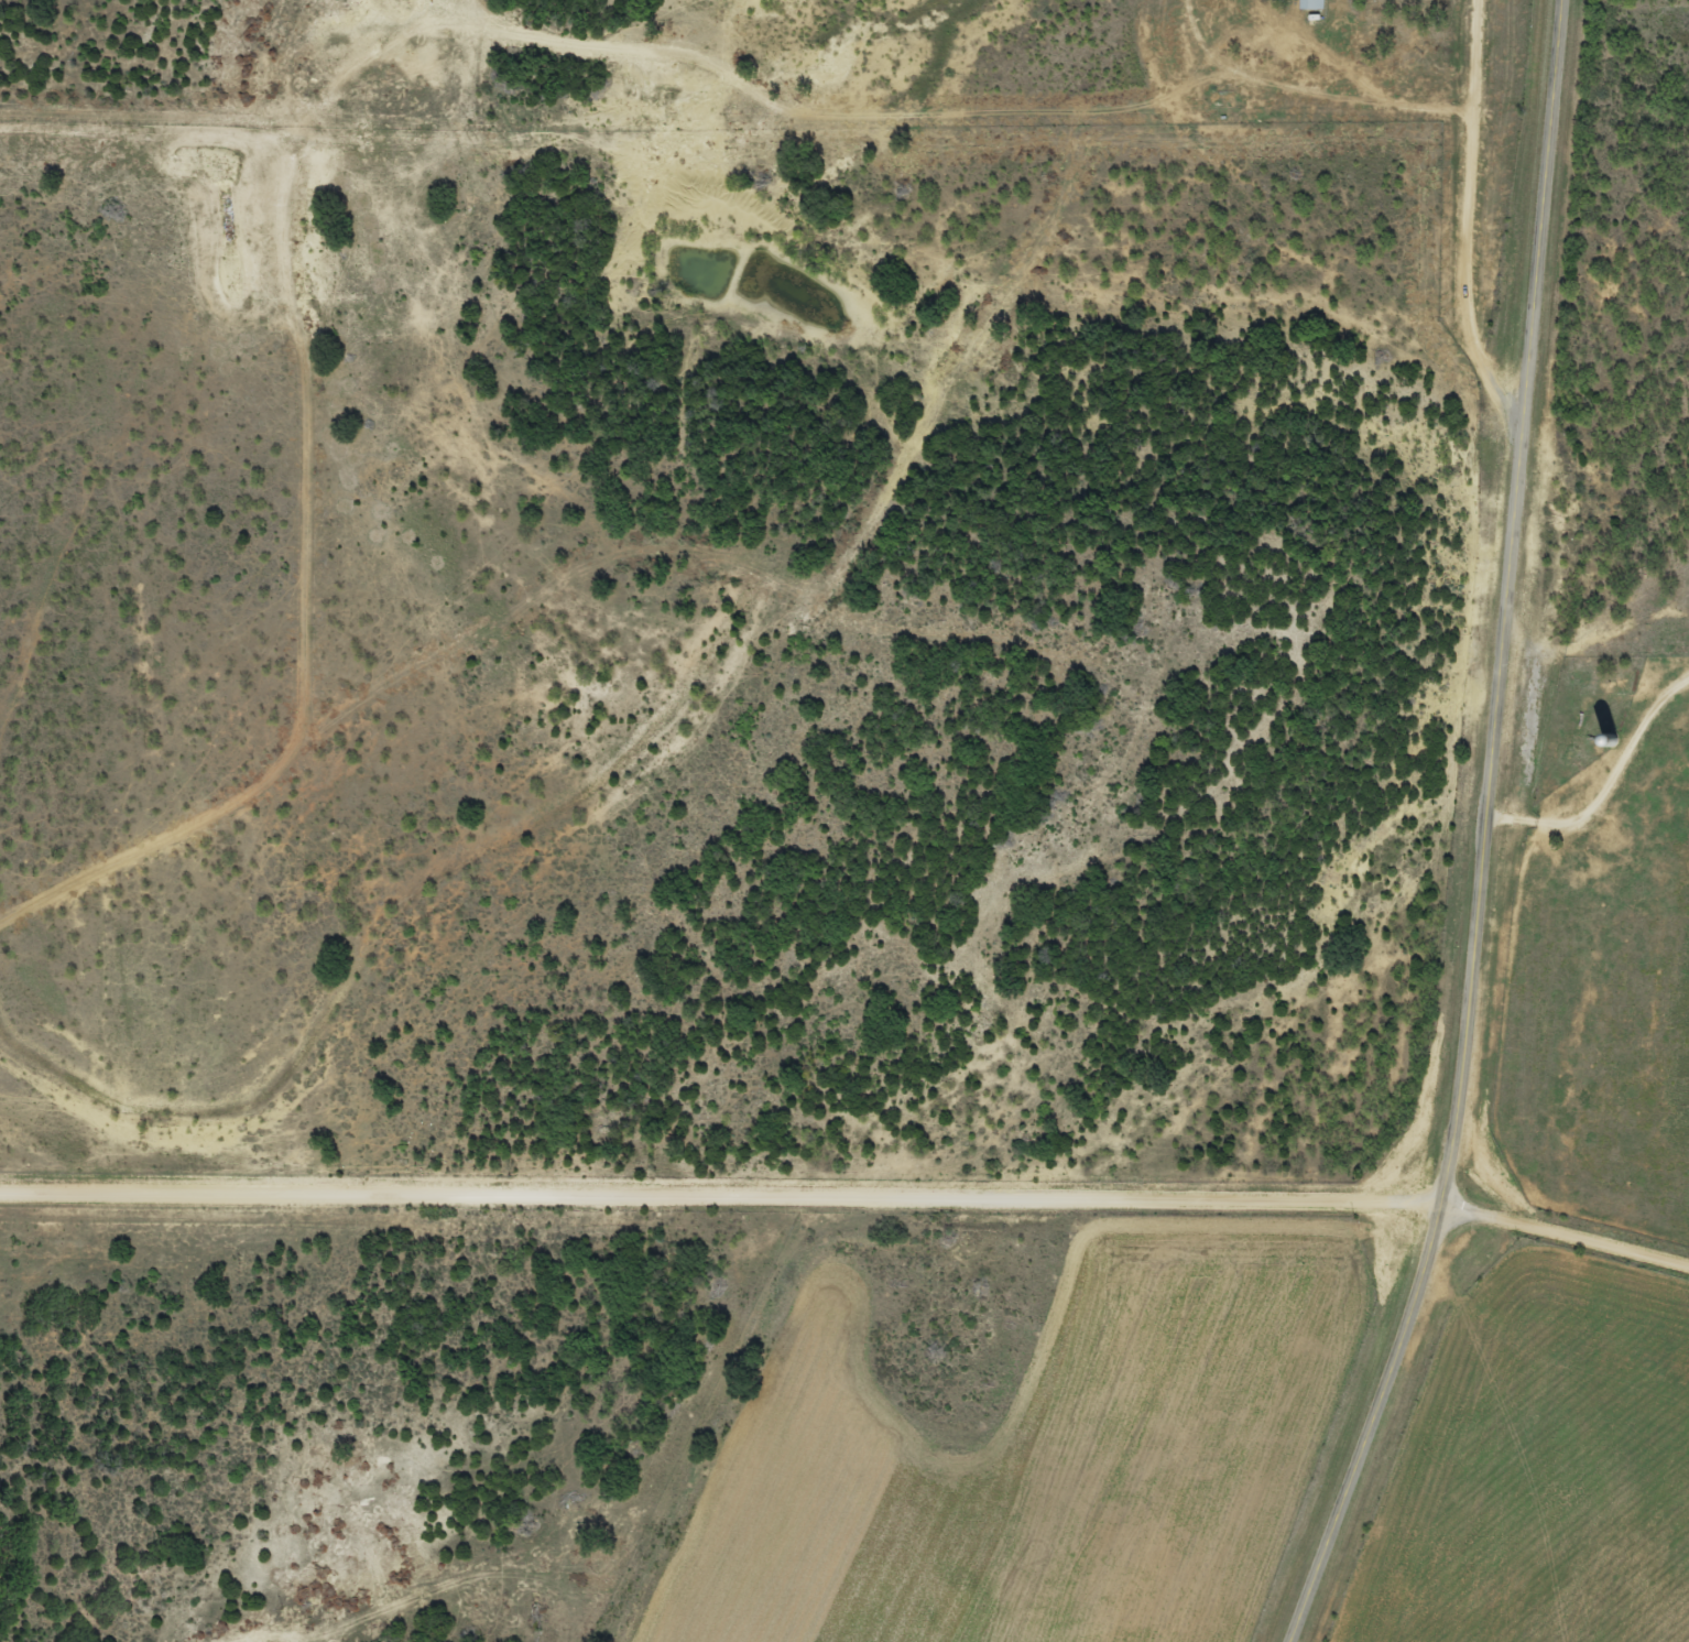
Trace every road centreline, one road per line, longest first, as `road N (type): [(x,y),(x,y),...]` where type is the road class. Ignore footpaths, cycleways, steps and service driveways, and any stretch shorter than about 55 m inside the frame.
road 1 (residential): [(1688,1296),(1438,1229),(0,1211)]
road 2 (tertiary): [(1563,0),(1460,1108),(1410,1322),(1293,1641)]

